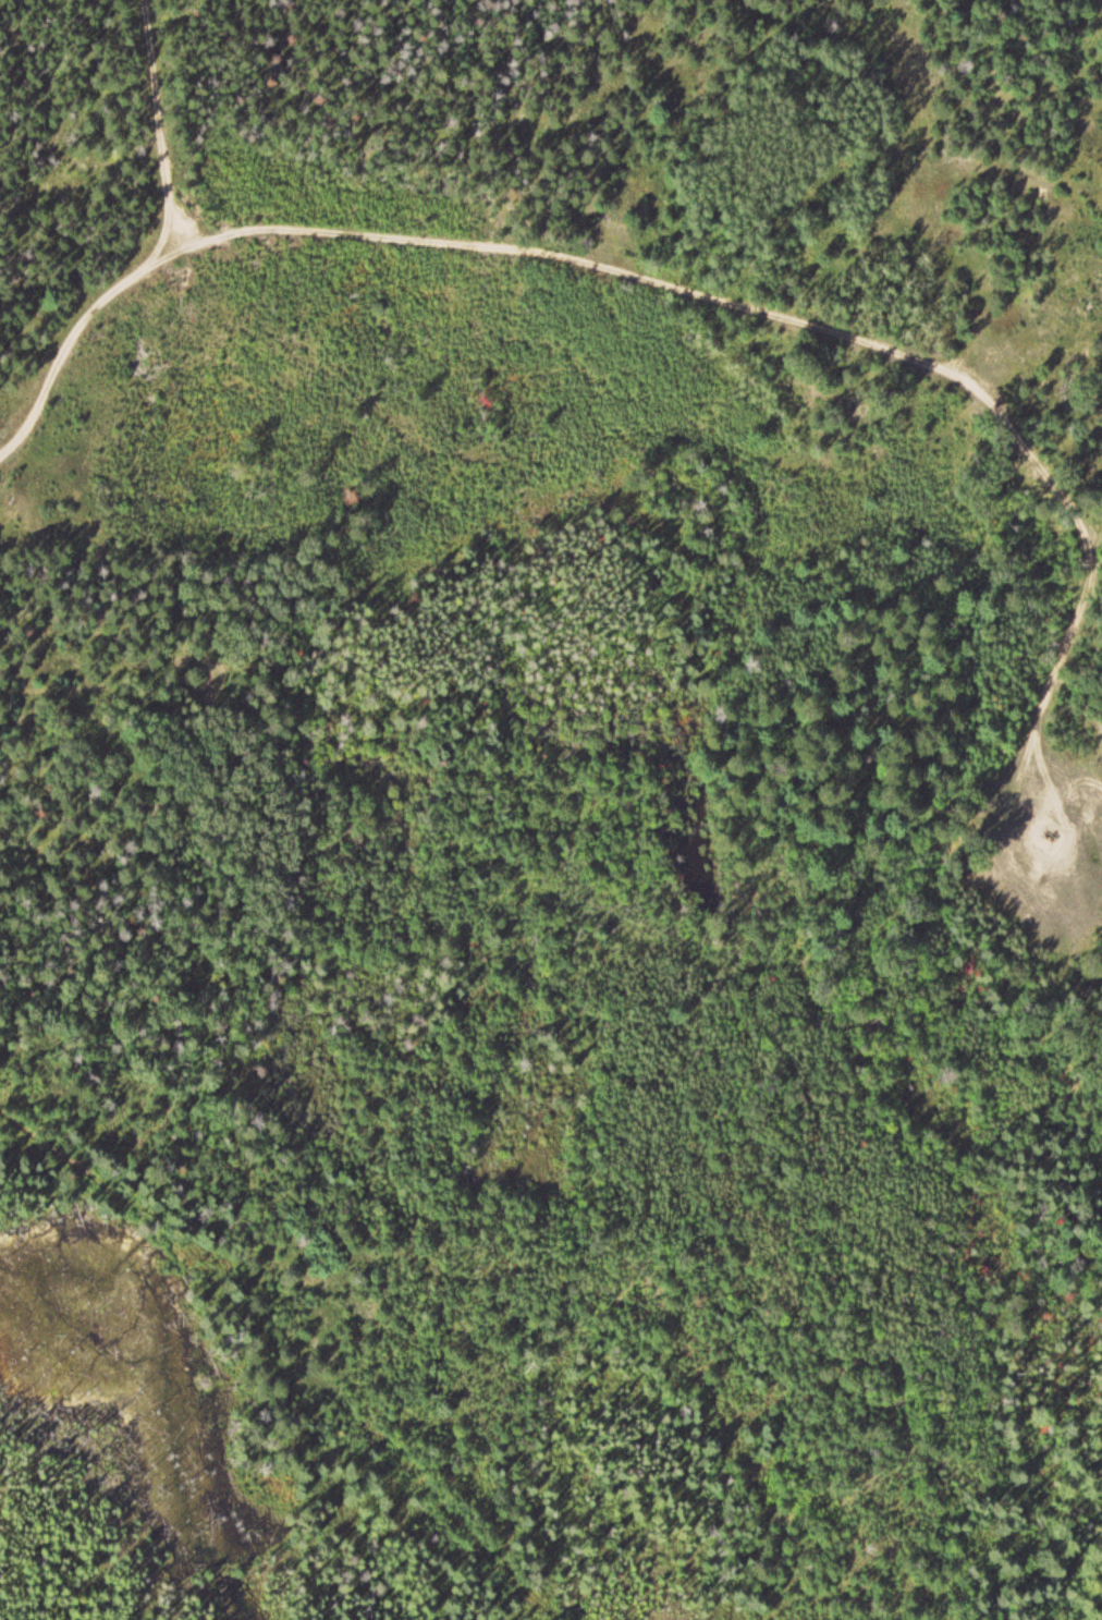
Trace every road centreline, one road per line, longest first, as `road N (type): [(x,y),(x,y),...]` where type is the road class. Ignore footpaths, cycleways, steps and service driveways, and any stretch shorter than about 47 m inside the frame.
road 1 (track): [(168,248),(86,306),(21,433),(0,442)]

